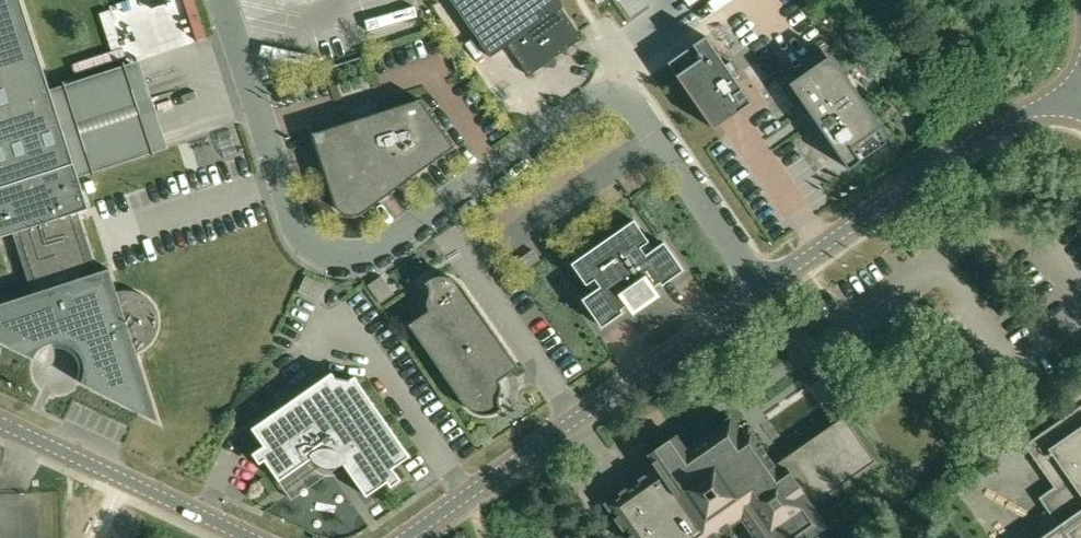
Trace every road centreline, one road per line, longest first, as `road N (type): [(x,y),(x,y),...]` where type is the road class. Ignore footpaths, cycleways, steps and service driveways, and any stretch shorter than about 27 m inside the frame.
road 1 (unclassified): [(764,287),(629,89),(602,94),(385,237),(346,243),(307,228),(228,0)]
road 2 (unclassified): [(402,537),(764,287)]
road 3 (unclassified): [(764,287),(999,123),(1080,94)]
road 4 (unclassified): [(122,483),(249,537)]
road 5 (unclassified): [(122,483),(0,421)]

